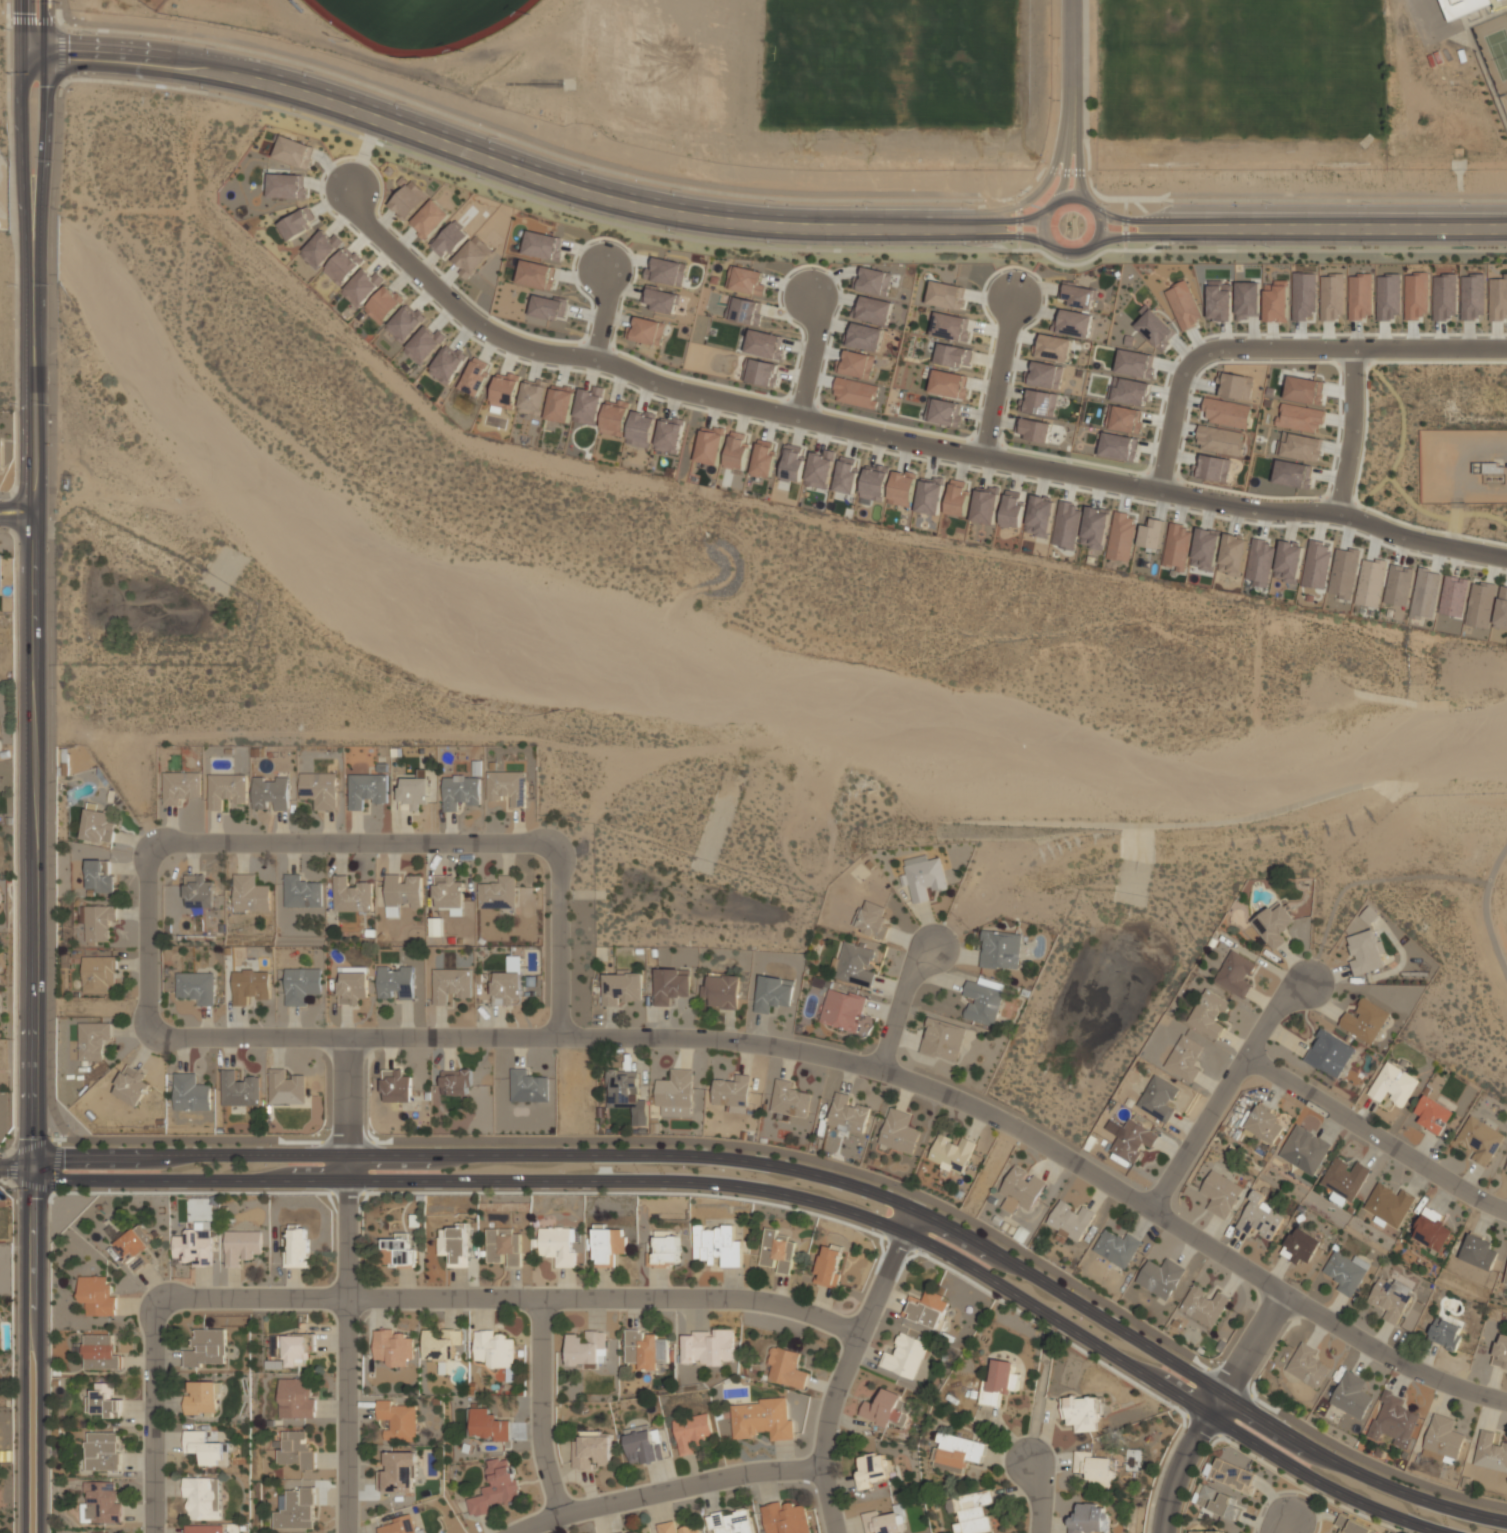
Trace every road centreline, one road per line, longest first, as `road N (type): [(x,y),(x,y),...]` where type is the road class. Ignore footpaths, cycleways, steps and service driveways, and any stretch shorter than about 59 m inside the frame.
road 1 (tertiary): [(1506,1517),(1354,1467),(981,1239),(921,1208),(807,1168),(644,1149),(72,1155),(33,1162)]
road 2 (tertiary): [(33,1162),(69,1180),(705,1180),(840,1204),(975,1264),(1343,1490),(1464,1532)]
road 3 (residential): [(559,1037),(559,873),(544,846),(172,842),(151,856),(148,1016),(162,1035),(559,1037)]
road 4 (residential): [(559,1037),(753,1043),(926,1087),(1035,1138),(1412,1369),(1506,1401)]
road 5 (tertiary): [(16,68),(127,69),(295,98),(607,210),(696,226),(965,236)]
road 6 (residential): [(860,1334),(787,1306),(733,1298),(167,1301),(153,1326),(153,1532)]
road 7 (tertiary): [(913,214),(790,213),(637,188),(272,66),(170,48),(16,36)]
road 8 (residential): [(350,188),(369,226),(469,319),(527,349),(605,361),(681,391),(798,418),(1158,490)]
road 9 (tertiary): [(33,301),(33,1162)]
road 10 (residential): [(1506,558),(1405,538),(1337,513),(1260,510),(1158,490),(1180,381),(1204,353),(1506,348)]
road 11 (tertiary): [(33,1162),(24,1200),(24,1532)]
road 12 (tertiary): [(40,1532),(42,1201),(33,1162)]
road 13 (residential): [(347,1176),(347,1532)]
road 14 (tertiary): [(1506,218),(1152,220)]
road 15 (residential): [(921,1208),(837,1388),(819,1468),(834,1532)]
road 16 (tertiary): [(1173,237),(1506,239)]
road 17 (residential): [(515,1532),(736,1475),(819,1468)]
road 18 (residential): [(1246,1055),(1506,1212)]
road 19 (tertiary): [(16,0),(33,301)]
road 20 (tertiary): [(33,301),(47,0)]
road 21 (residential): [(1151,1210),(1272,1012),(1307,985)]
road 22 (track): [(1307,985),(1345,888),(1405,877),(1481,878)]
road 23 (residential): [(540,1298),(542,1449),(560,1515)]
road 24 (tertiary): [(1053,203),(1043,220),(1052,246),(1077,254),(1094,244),(1101,222),(1095,208),(1075,196),(1053,203)]
road 25 (track): [(1506,1000),(1481,878),(1506,835)]
road 26 (residential): [(1337,513),(1352,434),(1353,348)]
road 27 (residential): [(1014,297),(983,457)]
road 28 (residential): [(1285,1293),(1210,1412)]
road 29 (residential): [(347,1176),(346,1037)]
road 30 (residential): [(880,1071),(911,974),(933,949)]
road 31 (tertiary): [(1046,213),(1019,220),(913,214)]
road 32 (residential): [(1210,1412),(1173,1476),(1163,1532)]
road 33 (residential): [(810,296),(816,338),(798,418)]

